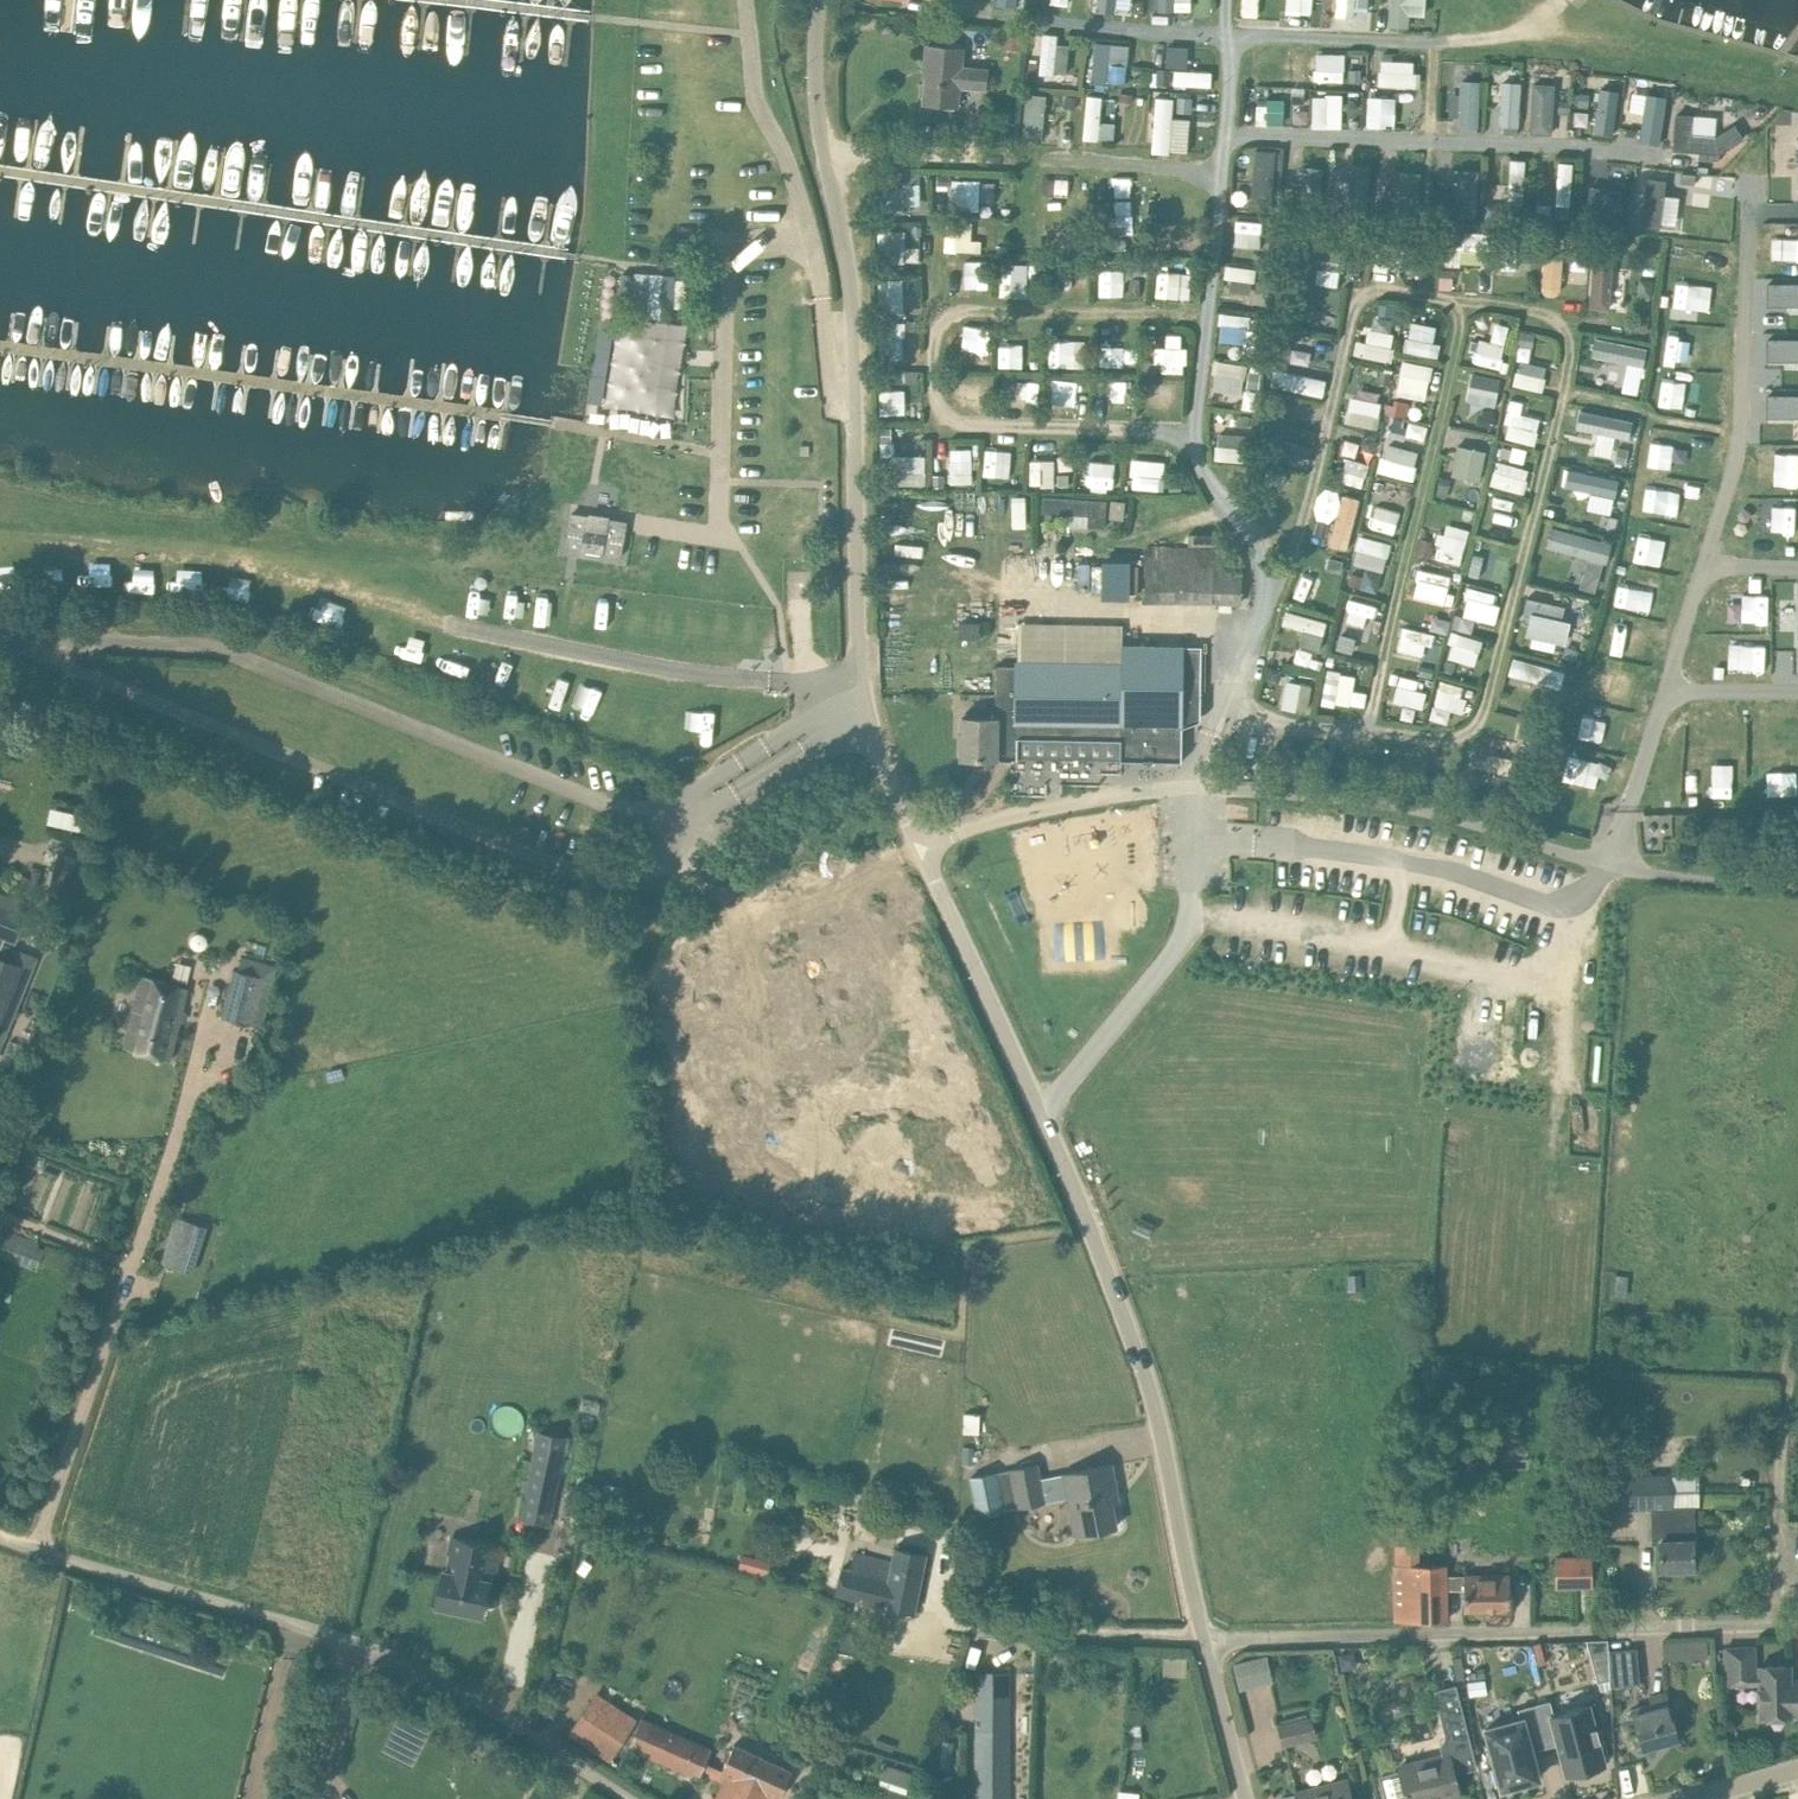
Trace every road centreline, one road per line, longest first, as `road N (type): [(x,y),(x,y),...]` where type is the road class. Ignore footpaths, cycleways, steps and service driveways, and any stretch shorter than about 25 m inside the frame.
road 1 (unclassified): [(1204,1640),(1145,1371),(862,699),(851,292),(818,107),(818,0)]
road 2 (residential): [(618,1798),(461,1690),(363,1645),(0,1537)]
road 3 (residential): [(1797,1625),(1204,1640)]
road 4 (track): [(1609,867),(1420,812),(1208,785)]
road 5 (track): [(1797,883),(1609,867)]
road 6 (unclassified): [(1245,1798),(1204,1640)]

